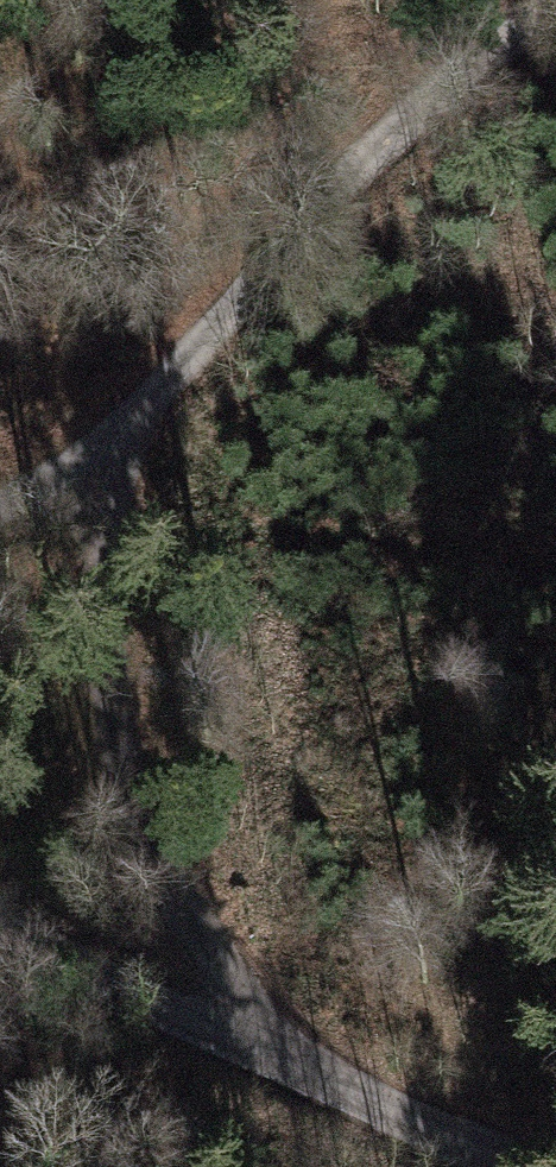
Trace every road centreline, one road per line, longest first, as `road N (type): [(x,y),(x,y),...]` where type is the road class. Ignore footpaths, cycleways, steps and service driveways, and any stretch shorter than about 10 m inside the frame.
road 1 (track): [(555,6),(415,109),(125,418),(0,516)]
road 2 (track): [(125,418),(101,545),(108,690),(122,768),(171,890),(288,1066)]
road 3 (unclassified): [(0,927),(173,1015),(525,1166)]

